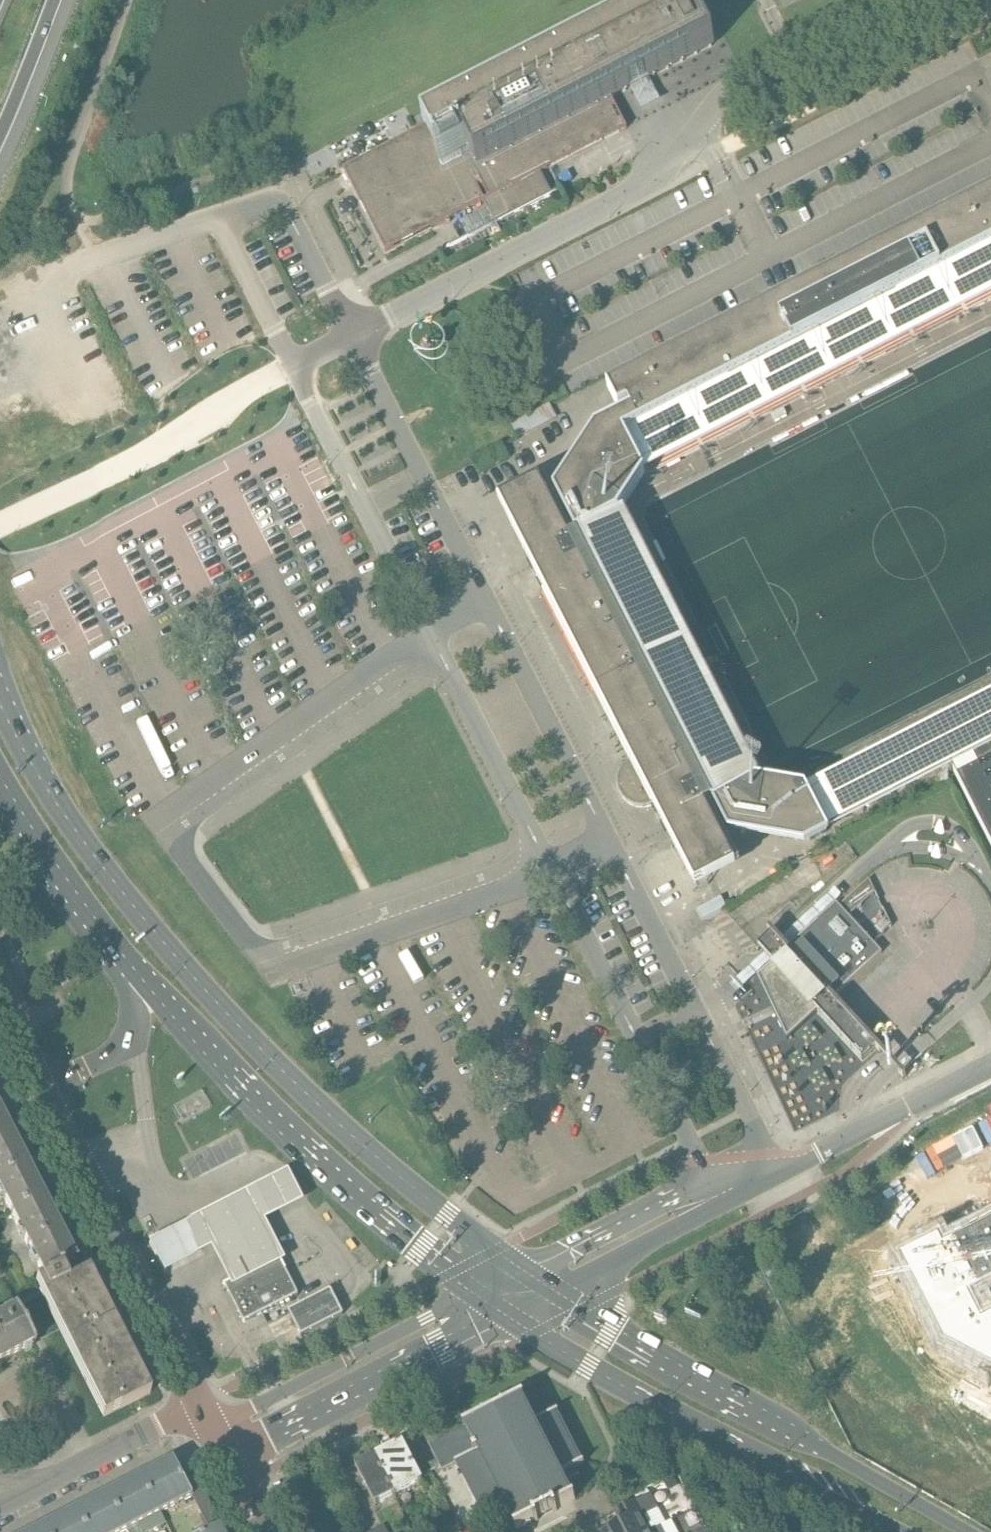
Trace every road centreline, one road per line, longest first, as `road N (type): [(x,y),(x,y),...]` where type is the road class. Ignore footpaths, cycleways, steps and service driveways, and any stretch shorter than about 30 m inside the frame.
road 1 (secondary): [(523,1271),(352,1139),(207,995),(54,799),(0,702)]
road 2 (unclassified): [(352,335),(664,170),(751,79),(909,0)]
road 3 (secondary): [(969,1531),(555,1293)]
road 4 (secondary): [(137,970),(317,1162),(476,1294)]
road 5 (secondary): [(510,1316),(909,1531)]
road 6 (unclassified): [(352,335),(289,211),(277,203),(218,219),(293,365)]
road 7 (residential): [(200,1406),(41,1089)]
road 8 (residential): [(776,1172),(870,1344),(906,1375),(990,1421)]
road 9 (residential): [(227,1458),(510,1316)]
road 10 (residential): [(476,1294),(212,1428)]
road 11 (unclassified): [(430,636),(546,863)]
road 12 (unclassified): [(604,832),(491,607)]
road 13 (unclassified): [(776,1172),(990,1065)]
road 14 (secondary): [(0,777),(137,970)]
road 15 (unclassified): [(705,1179),(523,1271)]
road 16 (unclassified): [(690,1003),(604,832)]
road 17 (unclassified): [(546,863),(632,1033)]
road 18 (unclassified): [(776,1172),(690,1003)]
road 19 (unclassified): [(555,1293),(720,1207)]
road 20 (residential): [(137,970),(132,1041),(41,1089)]
road 21 (unclassified): [(632,1033),(705,1179)]
road 22 (unclassified): [(423,477),(352,335)]
road 23 (unclassified): [(293,365),(364,506)]
road 24 (trunk): [(0,138),(55,0)]
road 25 (unclassified): [(491,607),(423,477)]
road 26 (unclassified): [(364,506),(430,636)]
road 27 (residential): [(70,1470),(200,1406)]

